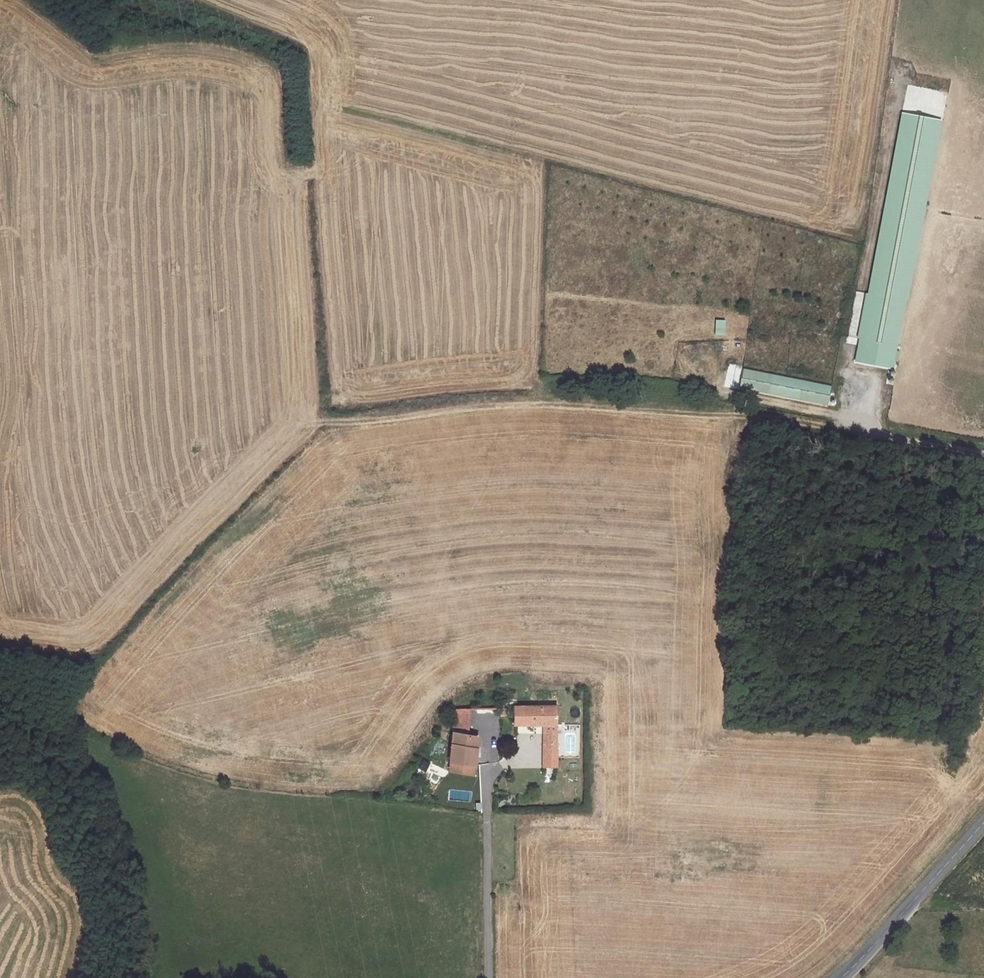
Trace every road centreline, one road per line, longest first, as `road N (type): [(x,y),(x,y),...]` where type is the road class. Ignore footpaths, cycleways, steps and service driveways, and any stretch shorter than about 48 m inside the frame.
road 1 (track): [(983,454),(792,419),(547,399)]
road 2 (tertiary): [(983,827),(840,977)]

